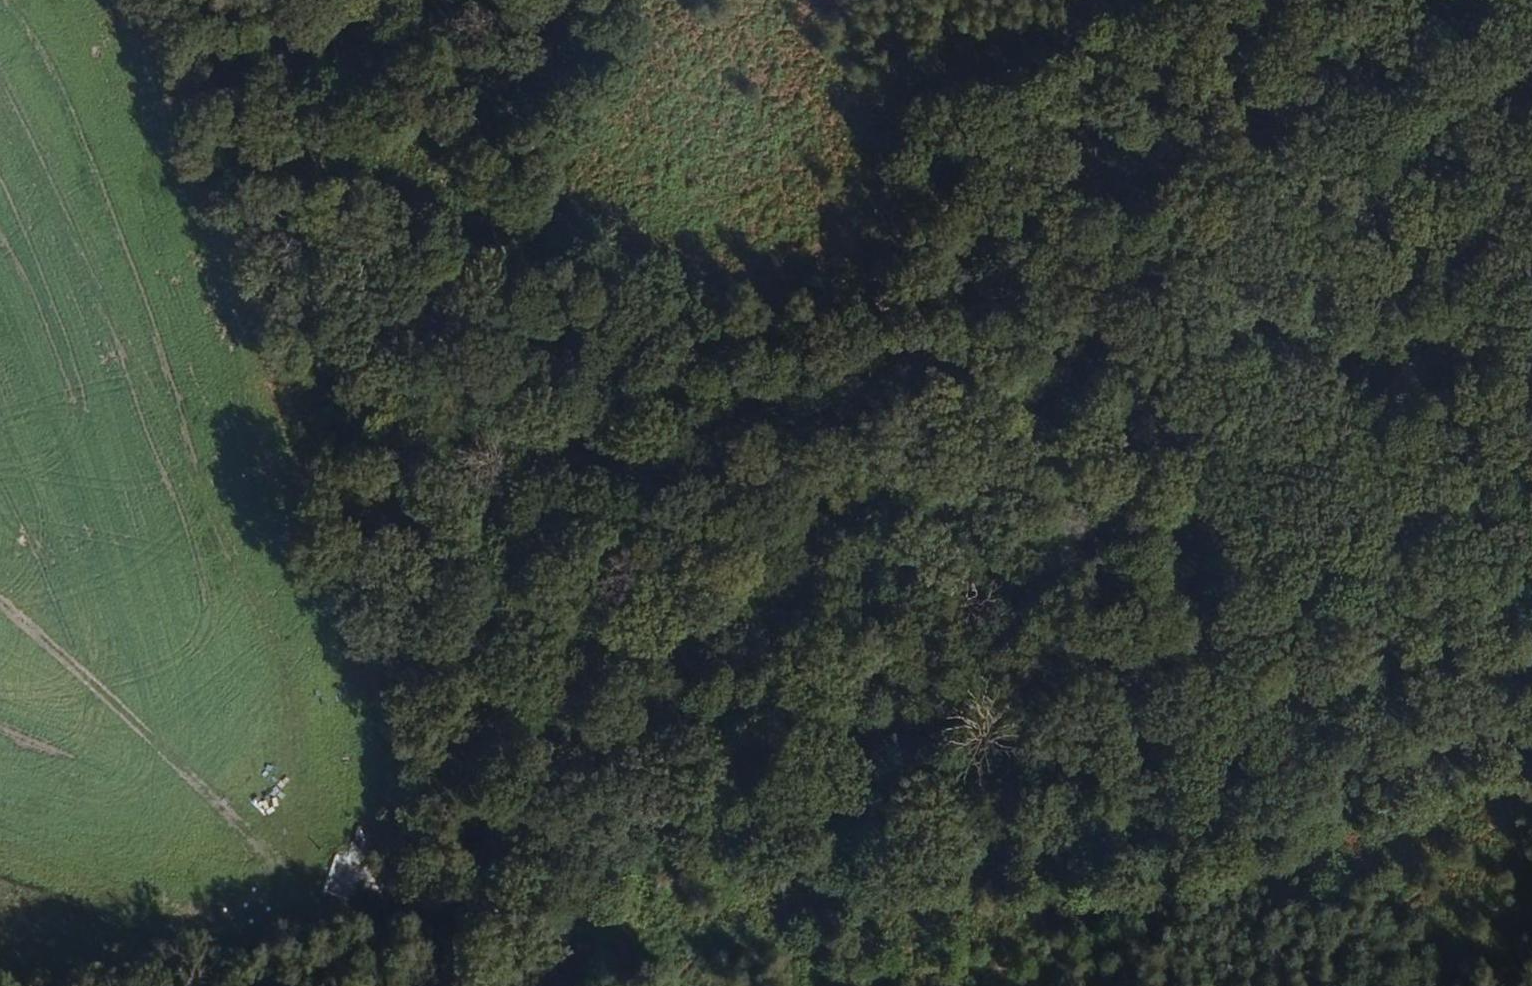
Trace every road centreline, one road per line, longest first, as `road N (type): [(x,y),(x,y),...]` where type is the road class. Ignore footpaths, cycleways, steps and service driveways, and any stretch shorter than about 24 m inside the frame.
road 1 (track): [(1531,542),(425,735)]

